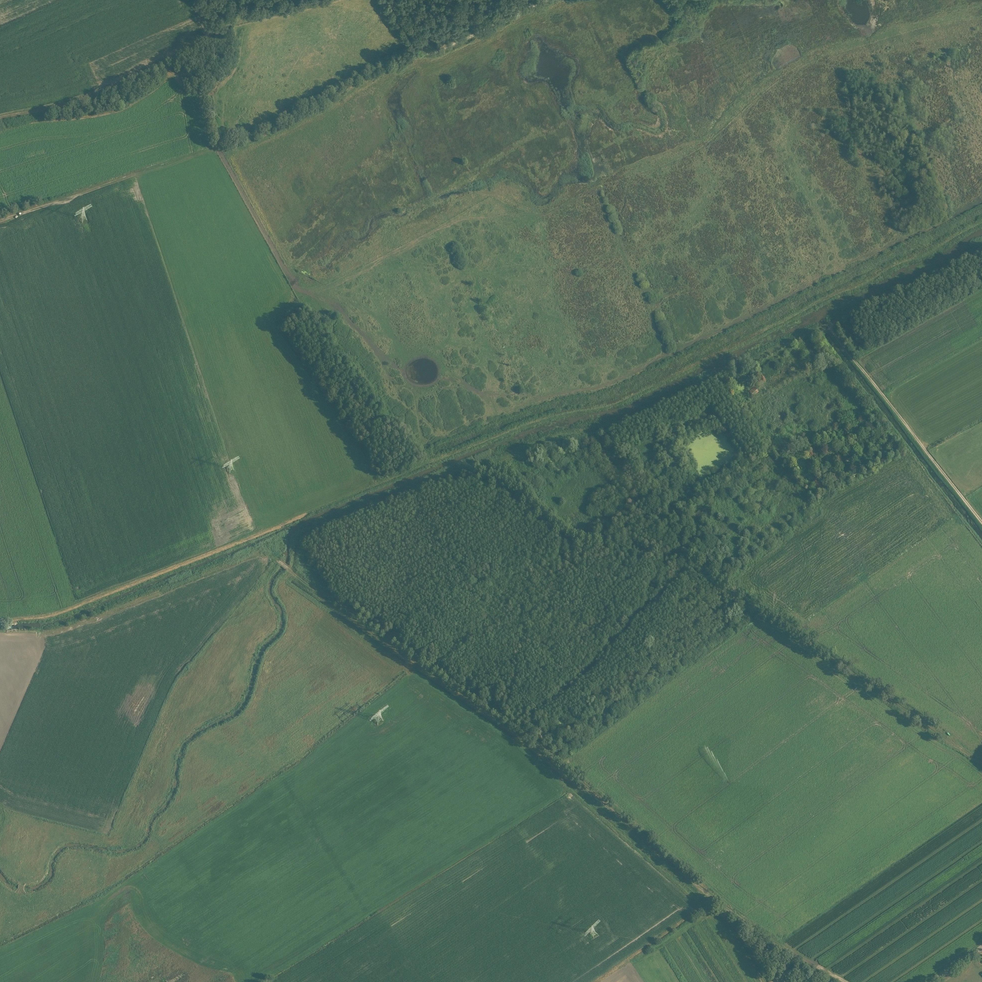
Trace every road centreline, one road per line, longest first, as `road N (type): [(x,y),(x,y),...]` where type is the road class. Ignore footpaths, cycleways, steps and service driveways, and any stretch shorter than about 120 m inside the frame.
road 1 (track): [(0,622),(58,617),(522,428),(618,402),(981,224)]
road 2 (track): [(844,981),(729,912),(523,731),(292,570)]
road 3 (track): [(981,523),(826,329),(825,342),(907,451)]
road 4 (track): [(470,471),(563,436),(611,428),(822,332)]
road 5 (track): [(753,603),(981,763)]
road 6 (track): [(242,18),(75,104),(0,121)]
road 7 (track): [(292,570),(305,539),(470,471)]
road 8 (track): [(470,471),(520,497),(581,546),(658,552)]
road 9 (track): [(386,0),(430,52),(548,0)]
road 10 (track): [(594,981),(718,901)]

